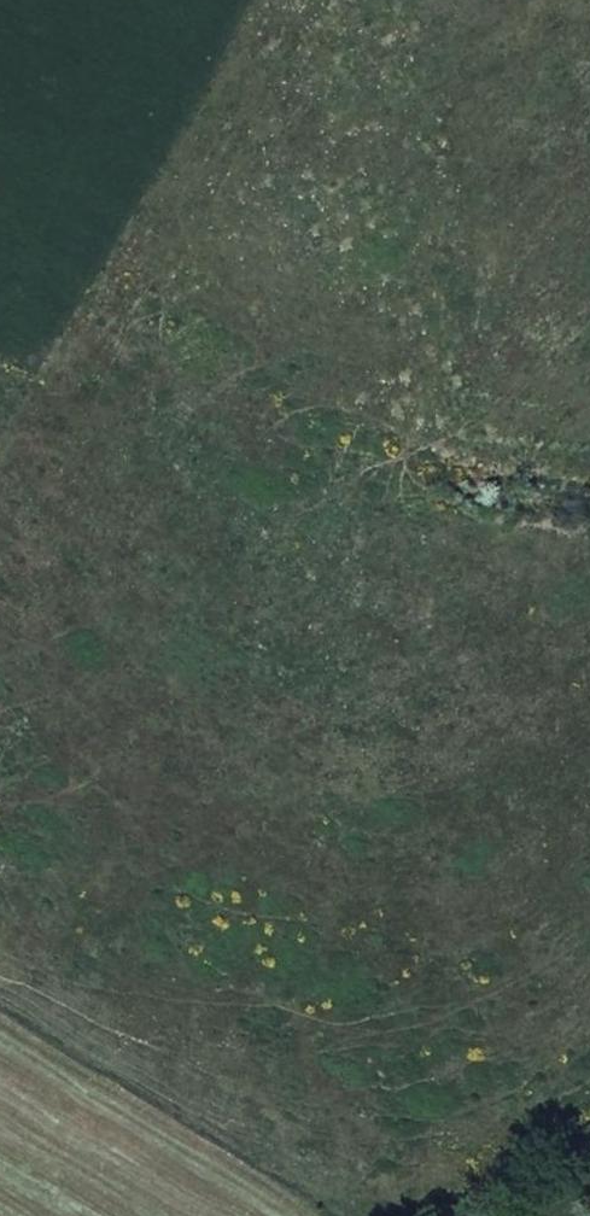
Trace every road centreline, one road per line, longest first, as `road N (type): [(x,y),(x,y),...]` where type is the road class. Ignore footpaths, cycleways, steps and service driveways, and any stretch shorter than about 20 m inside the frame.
road 1 (track): [(589,1109),(460,1215)]

